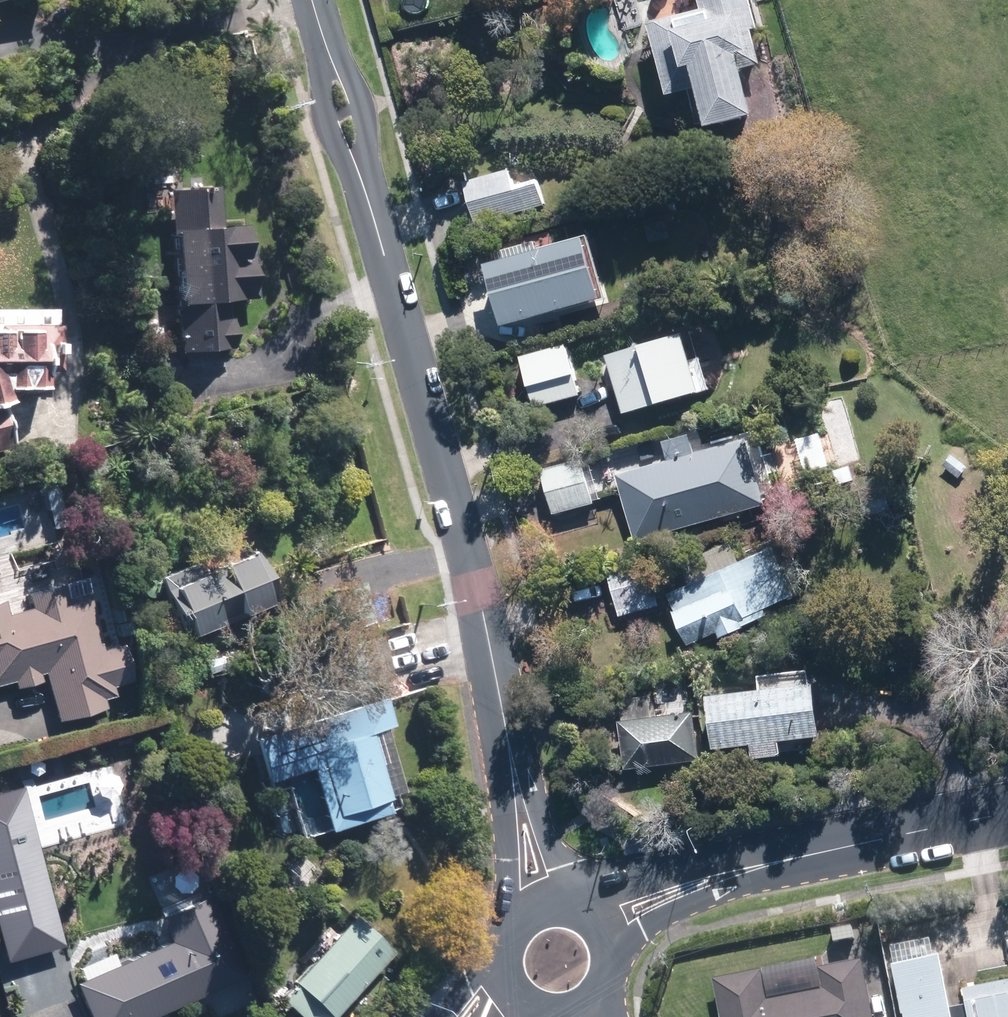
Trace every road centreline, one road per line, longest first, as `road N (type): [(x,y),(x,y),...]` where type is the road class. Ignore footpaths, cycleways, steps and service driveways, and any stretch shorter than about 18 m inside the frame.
road 1 (residential): [(364,190),(487,629),(516,786)]
road 2 (tertiary): [(574,906),(651,878),(795,857)]
road 3 (tertiary): [(1007,816),(795,857)]
road 4 (tertiary): [(795,857),(614,949)]
road 5 (residential): [(364,190),(323,110),(326,42)]
road 6 (residential): [(326,42),(360,97),(364,190)]
road 7 (residential): [(506,938),(516,786)]
road 8 (residential): [(516,786),(543,825),(573,906)]

